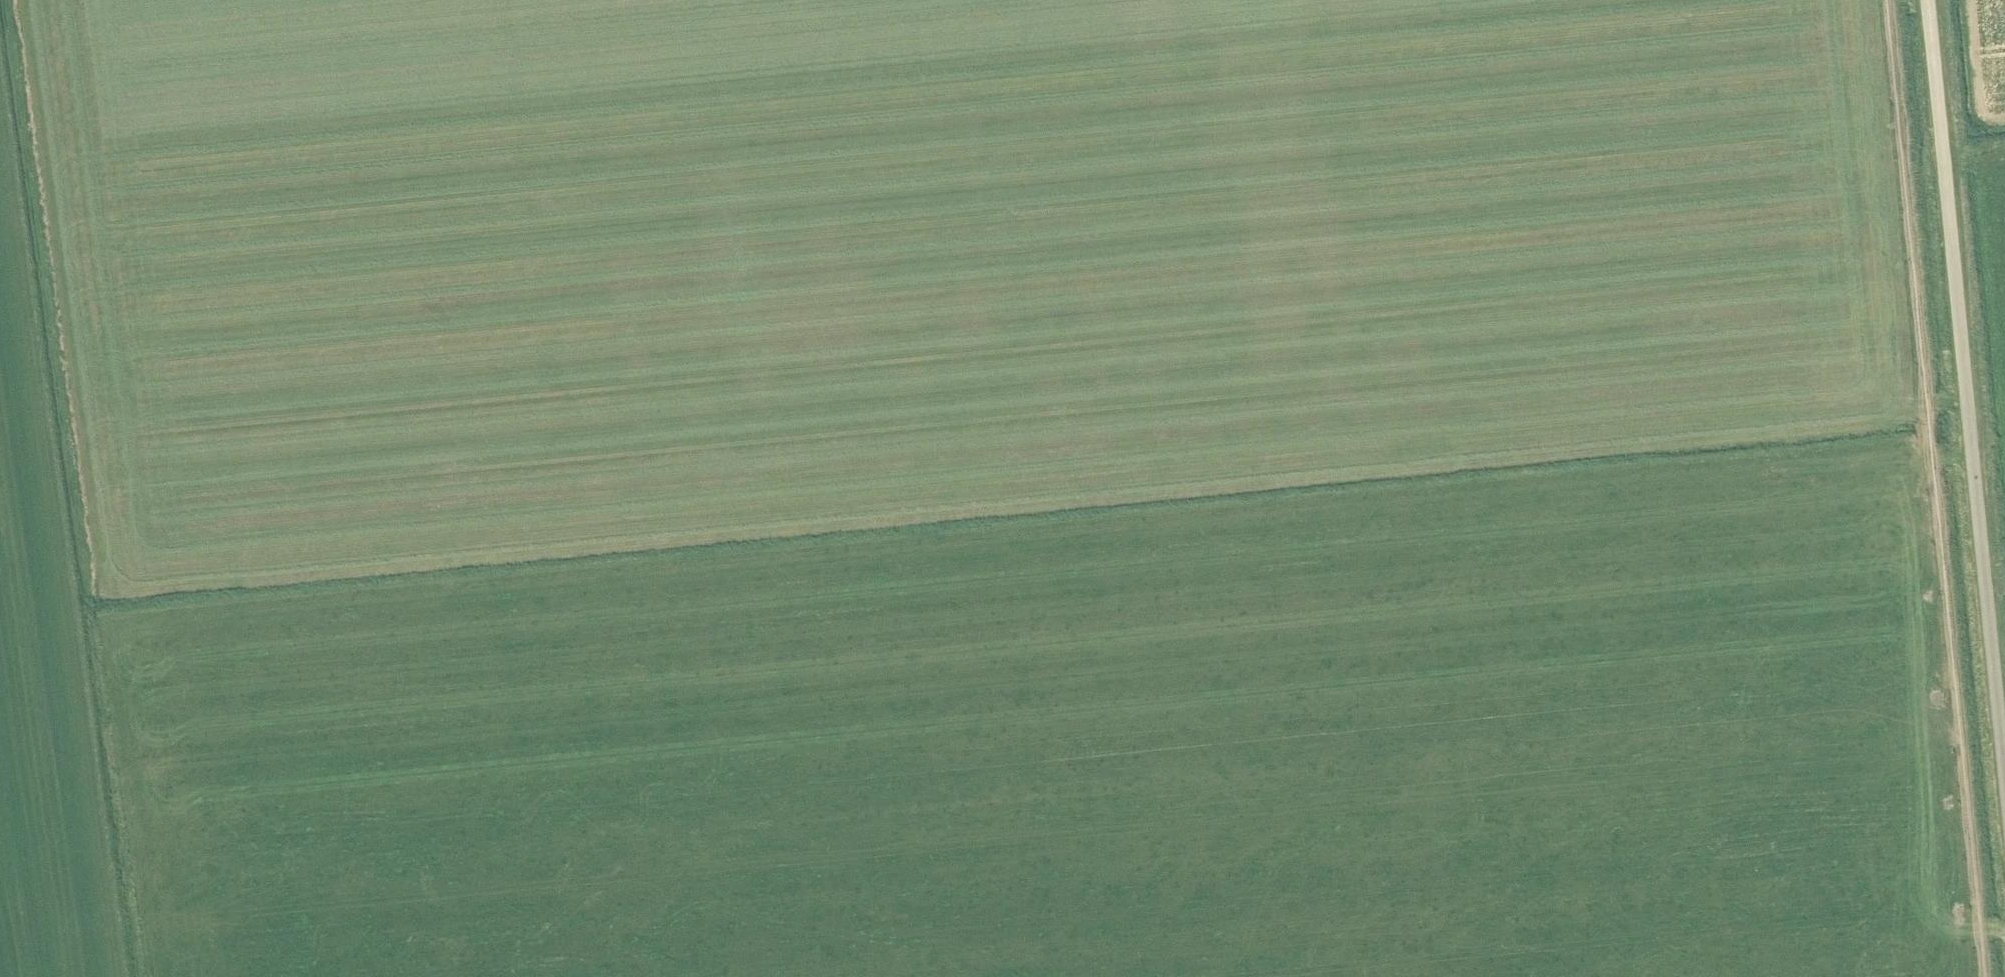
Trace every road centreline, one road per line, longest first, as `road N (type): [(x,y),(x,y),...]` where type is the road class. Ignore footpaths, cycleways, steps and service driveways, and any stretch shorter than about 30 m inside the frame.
road 1 (unclassified): [(2004,768),(1928,0)]

